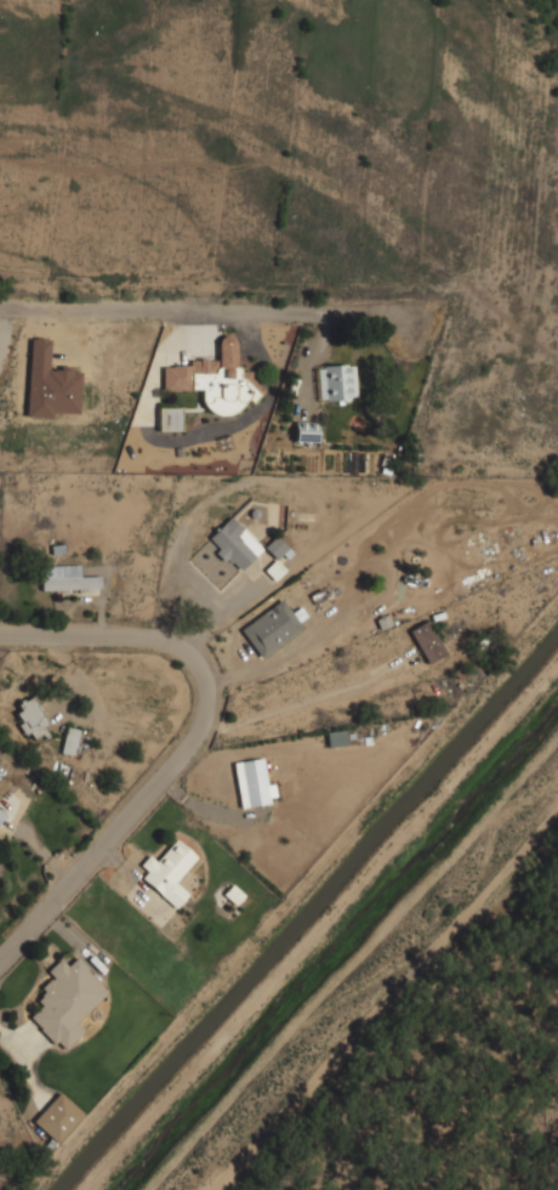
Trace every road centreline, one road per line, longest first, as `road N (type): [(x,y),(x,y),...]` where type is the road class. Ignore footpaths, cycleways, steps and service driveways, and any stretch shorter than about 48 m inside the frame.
road 1 (residential): [(0,638),(147,638),(182,648),(200,665),(207,691),(201,726),(181,755),(0,959)]
road 2 (residential): [(0,310),(409,316)]

